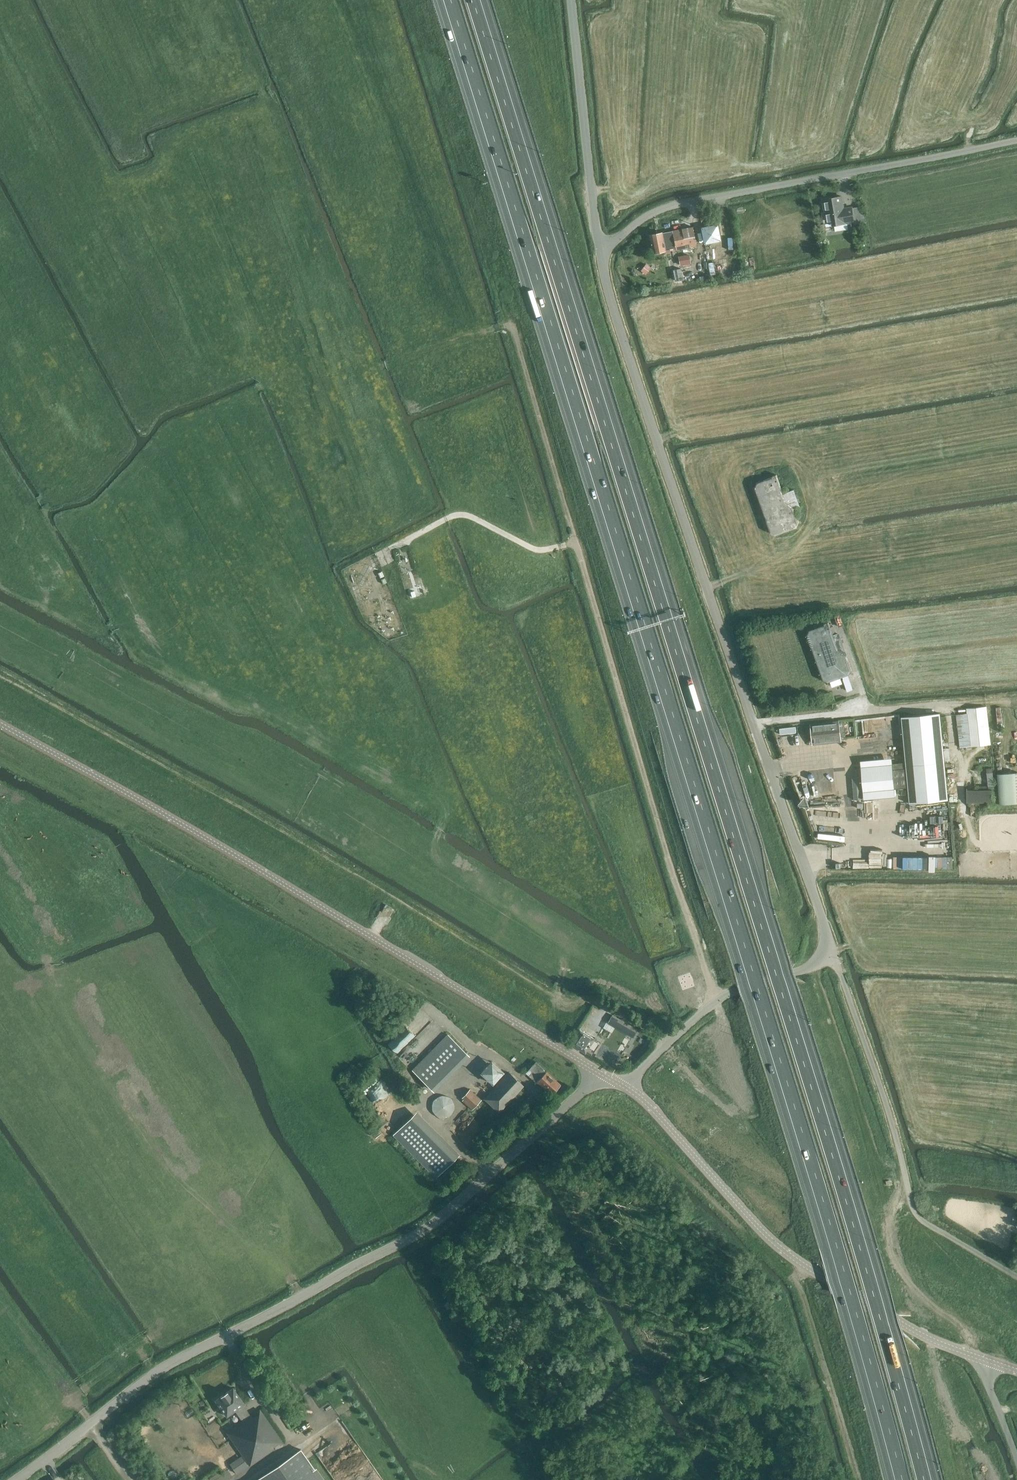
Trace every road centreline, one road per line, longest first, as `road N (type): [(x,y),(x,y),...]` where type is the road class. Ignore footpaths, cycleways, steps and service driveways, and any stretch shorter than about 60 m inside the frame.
road 1 (motorway): [(447,0),(899,1479)]
road 2 (motorway): [(927,1479),(799,1034),(477,0)]
road 3 (unclassified): [(834,958),(656,441),(603,251)]
road 4 (unclassified): [(13,1479),(174,1361),(435,1226),(601,1073)]
road 5 (unclassified): [(716,1001),(512,324)]
road 6 (tertiary): [(601,1073),(0,723)]
road 7 (tertiary): [(987,1360),(915,1331),(788,1254),(625,1086)]
road 8 (unclassified): [(603,251),(671,206),(1016,141)]
road 9 (unclassified): [(1016,1275),(915,1212),(834,958)]
road 10 (track): [(434,779),(447,813),(429,853),(567,965),(556,990),(546,991)]
road 11 (unclassified): [(603,251),(572,0)]
road 12 (track): [(0,1310),(71,1396),(101,1371)]
road 13 (track): [(970,1354),(963,1331),(907,1281),(888,1235)]
road 14 (unclassified): [(716,1001),(834,958)]
road 15 (unclassified): [(625,1086),(716,1001)]

